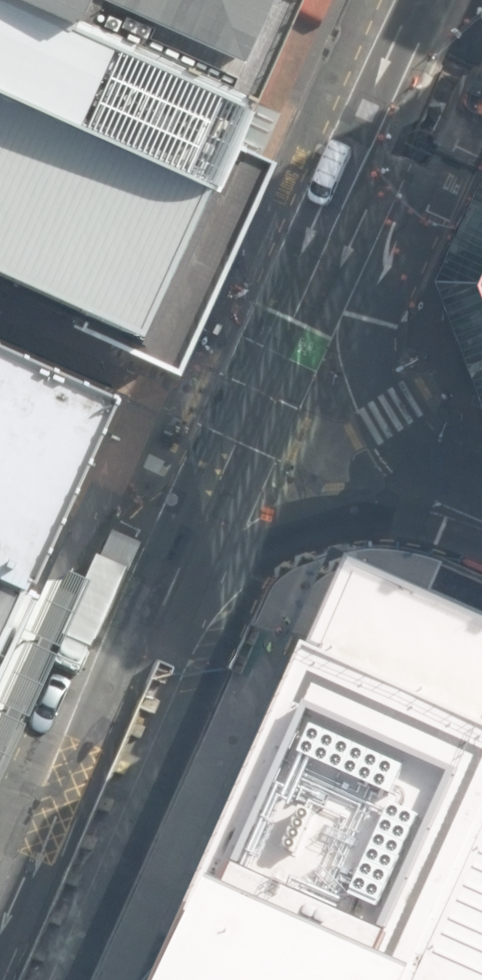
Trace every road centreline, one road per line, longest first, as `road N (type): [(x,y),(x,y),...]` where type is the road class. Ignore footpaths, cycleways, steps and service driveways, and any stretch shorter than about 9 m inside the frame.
road 1 (secondary): [(439,63),(182,609)]
road 2 (unclassified): [(439,63),(425,188),(376,292),(365,339),(374,393),(402,437),(433,465),(481,489)]
road 3 (secondary): [(182,609),(12,979)]
road 4 (unclassified): [(481,559),(429,537),(334,526),(247,552),(182,609)]

